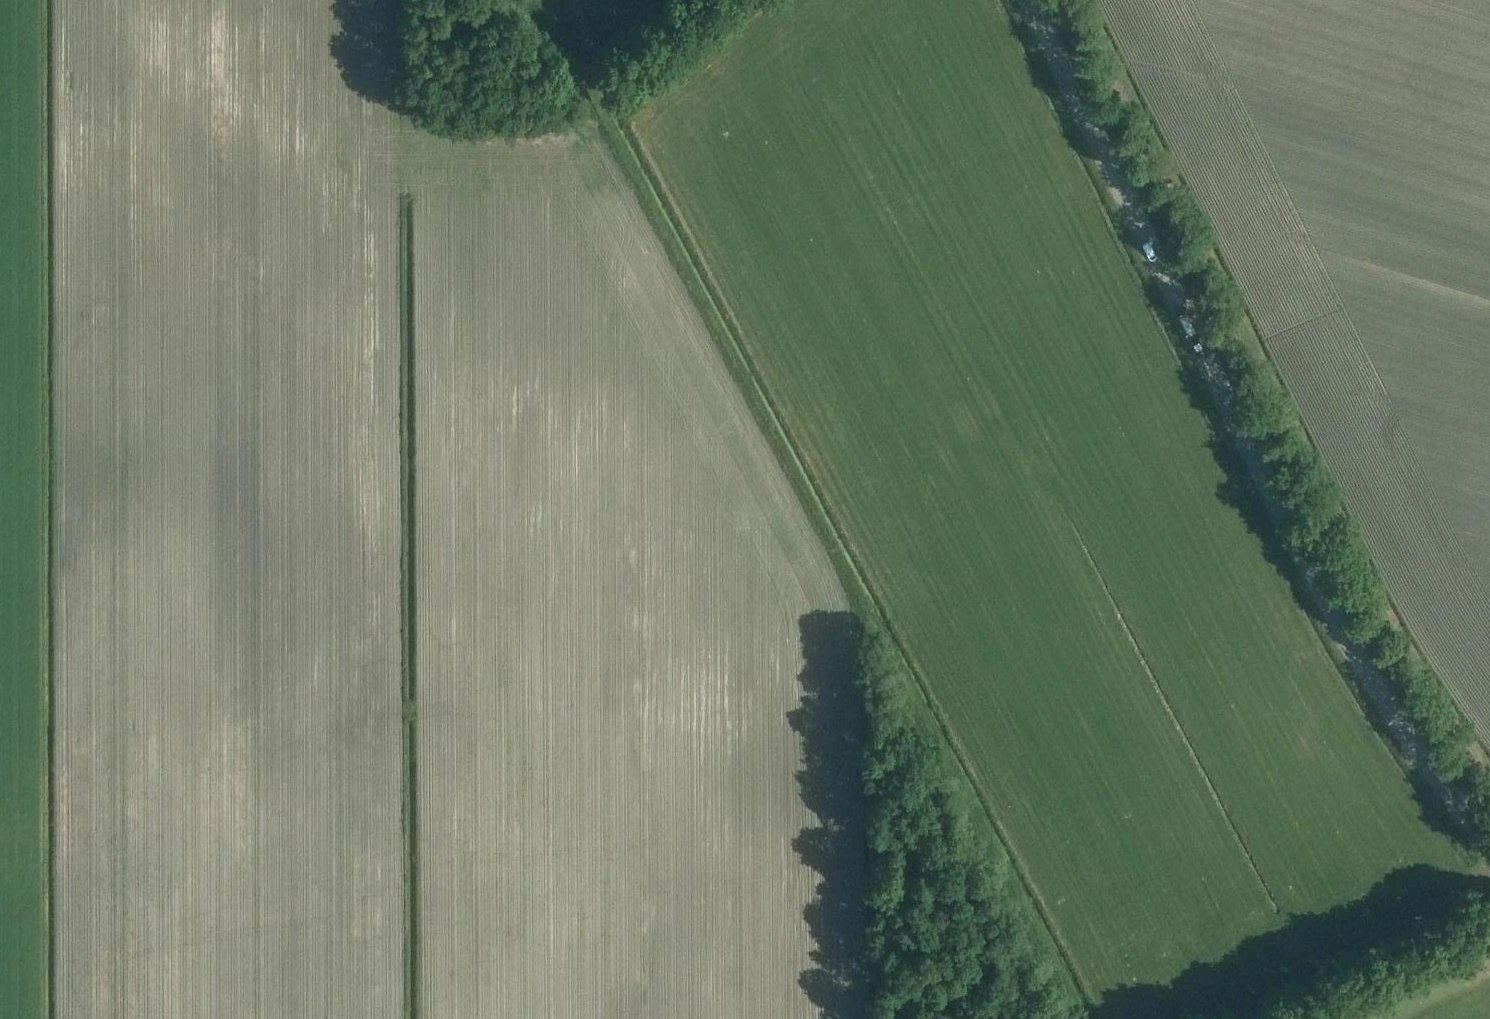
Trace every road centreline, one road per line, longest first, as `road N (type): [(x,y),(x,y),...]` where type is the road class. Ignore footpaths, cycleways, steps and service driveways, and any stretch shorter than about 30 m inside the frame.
road 1 (unclassified): [(1489,845),(1423,760),(1343,633),(1028,0)]

